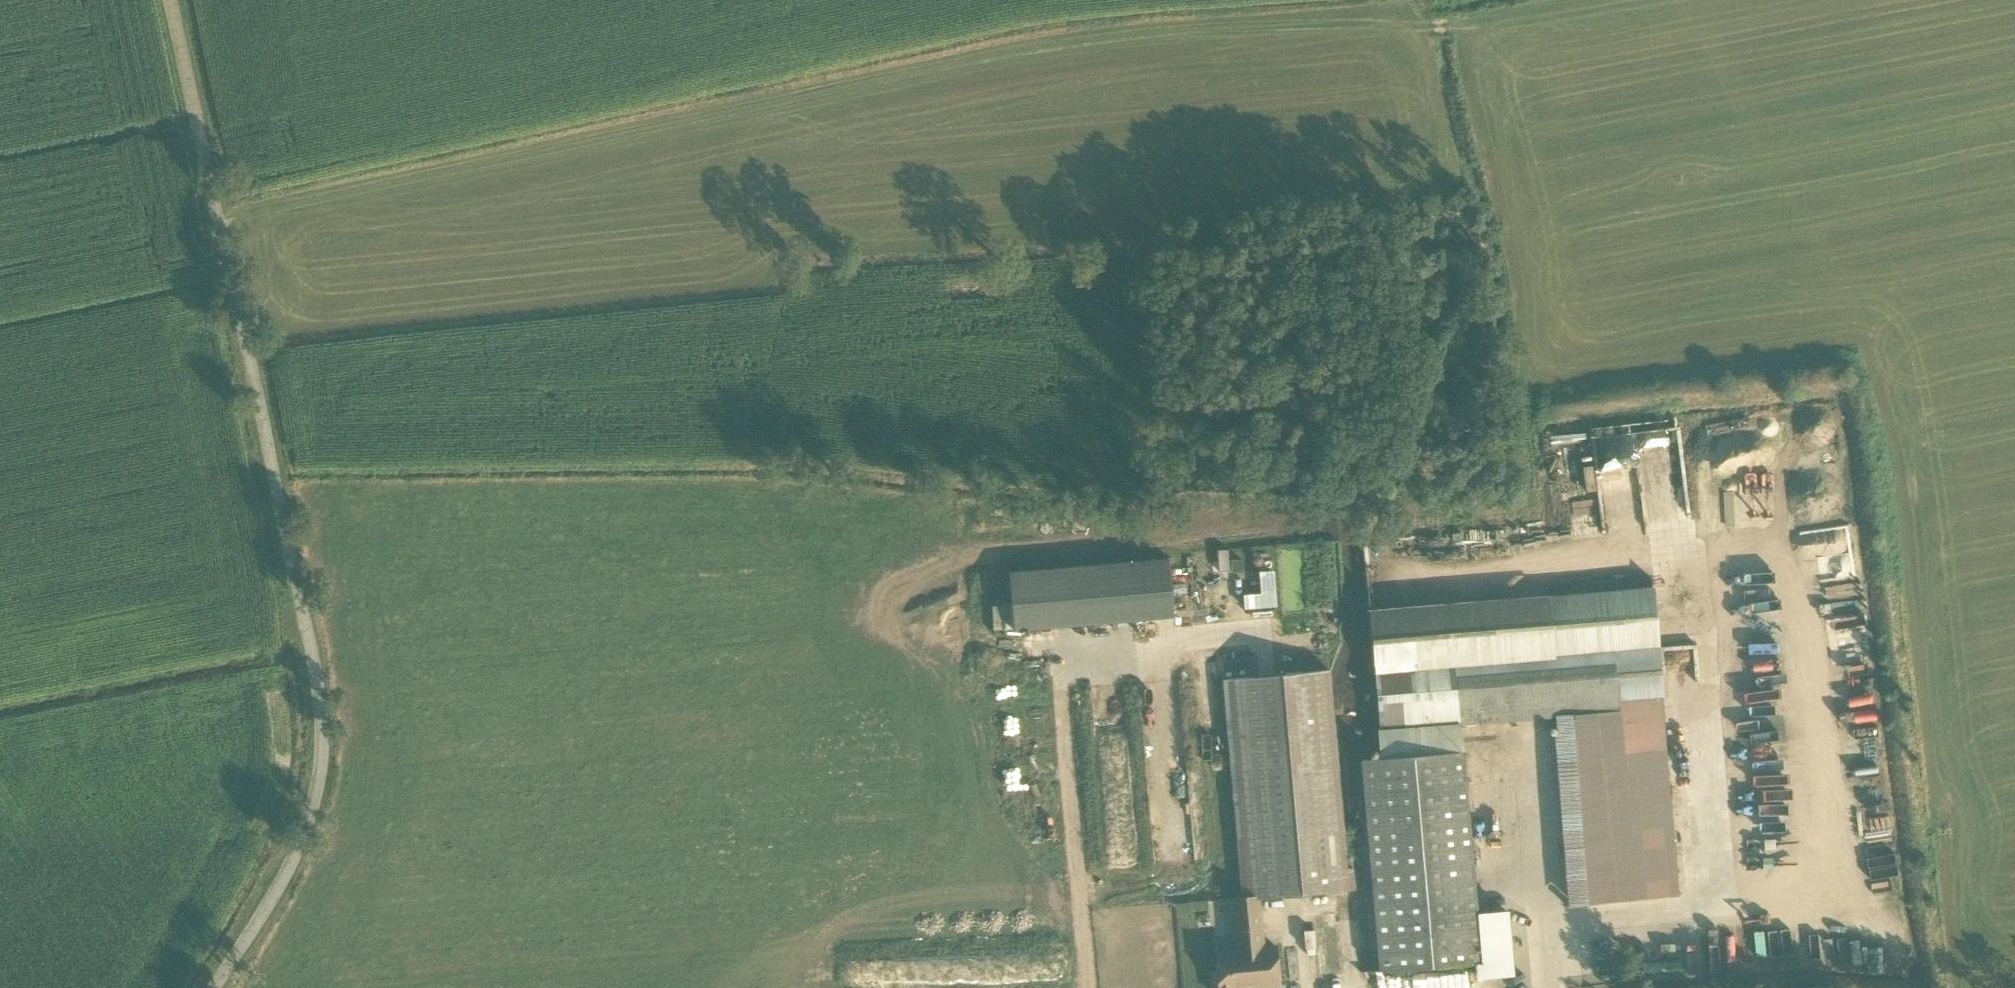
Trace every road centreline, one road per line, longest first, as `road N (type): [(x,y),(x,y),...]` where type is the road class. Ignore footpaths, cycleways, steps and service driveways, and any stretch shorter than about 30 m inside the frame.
road 1 (unclassified): [(215,987),(300,852),(320,789),(320,720),(171,0)]
road 2 (track): [(1090,987),(1062,654),(1225,639)]

